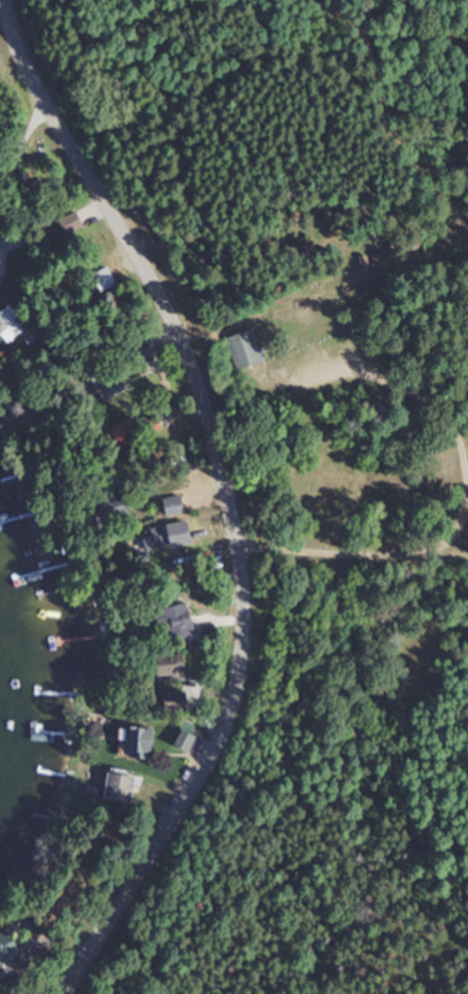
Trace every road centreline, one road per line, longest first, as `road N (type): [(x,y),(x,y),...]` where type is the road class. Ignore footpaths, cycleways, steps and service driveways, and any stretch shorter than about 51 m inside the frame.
road 1 (residential): [(75,993),(242,688),(243,581),(232,496),(200,374),(44,102),(6,0)]

